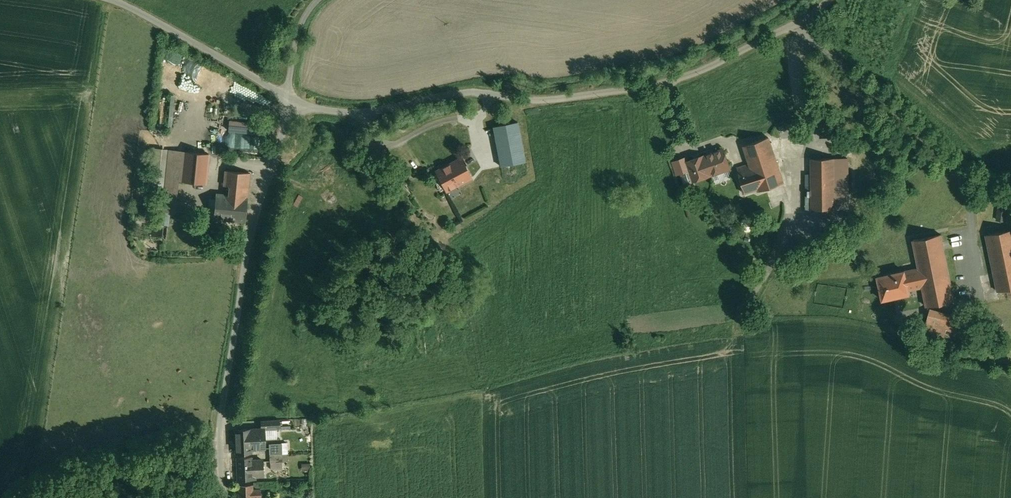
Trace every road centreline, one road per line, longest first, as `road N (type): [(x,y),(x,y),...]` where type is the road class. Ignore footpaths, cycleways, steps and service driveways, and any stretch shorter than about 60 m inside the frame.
road 1 (unclassified): [(293,95),(364,105),(462,84),(543,92),(621,83),(709,60),(813,0)]
road 2 (unclassified): [(293,95),(248,258),(221,427),(224,497)]
road 3 (unclassified): [(293,95),(129,0)]

